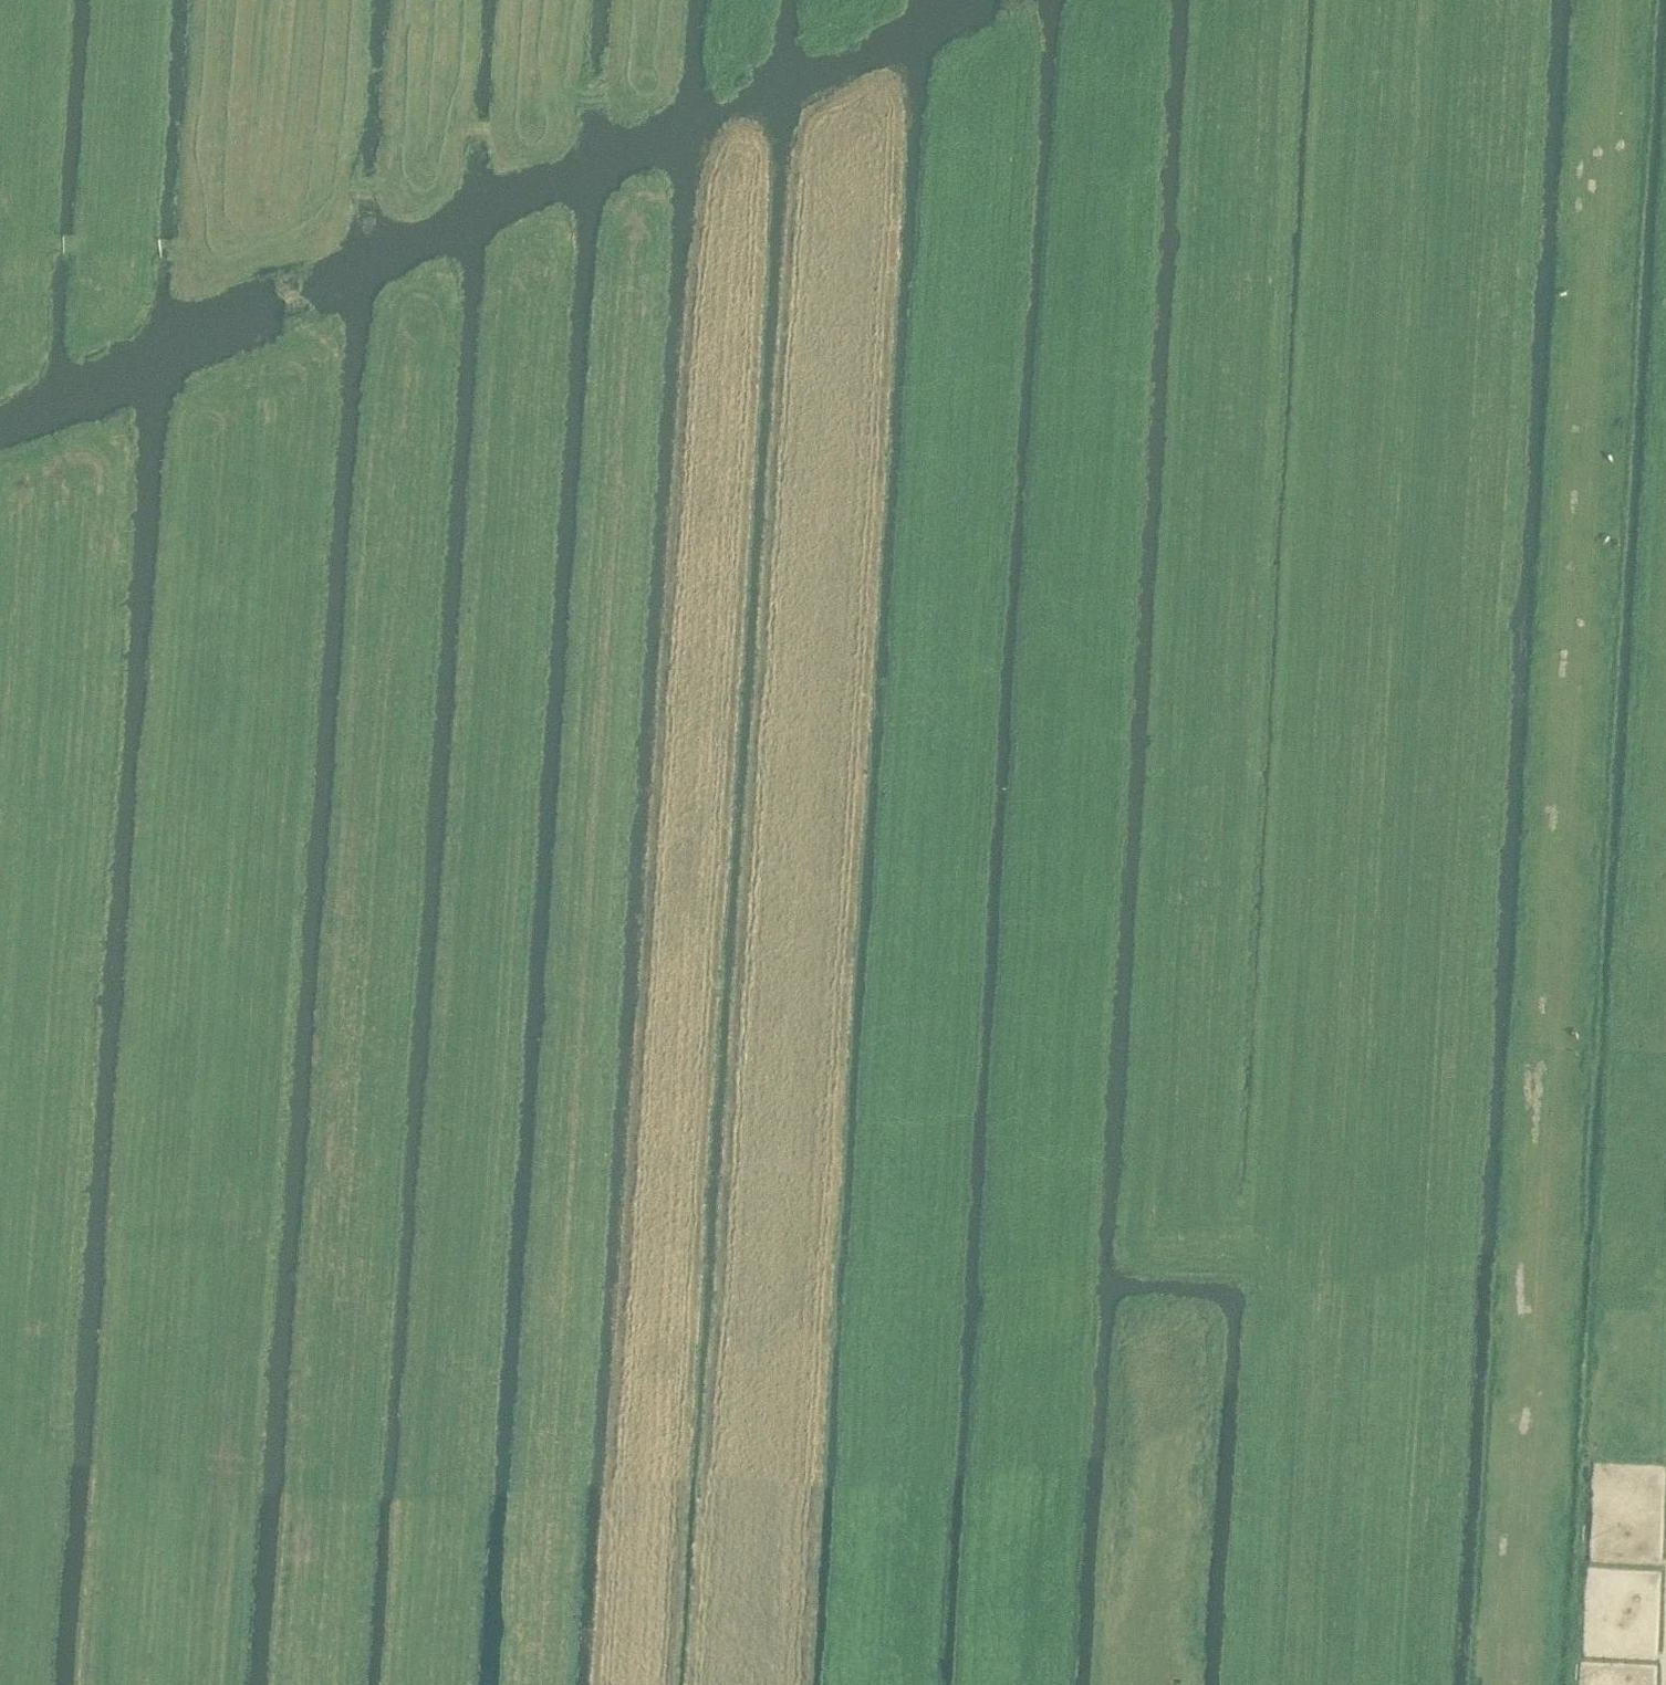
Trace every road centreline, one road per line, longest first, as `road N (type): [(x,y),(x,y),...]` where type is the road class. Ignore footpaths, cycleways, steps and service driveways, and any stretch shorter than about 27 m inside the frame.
road 1 (track): [(221,1684),(316,394),(277,244)]
road 2 (track): [(0,235),(277,244),(319,180),(381,181),(444,125),(511,125),(530,103),(631,94)]

